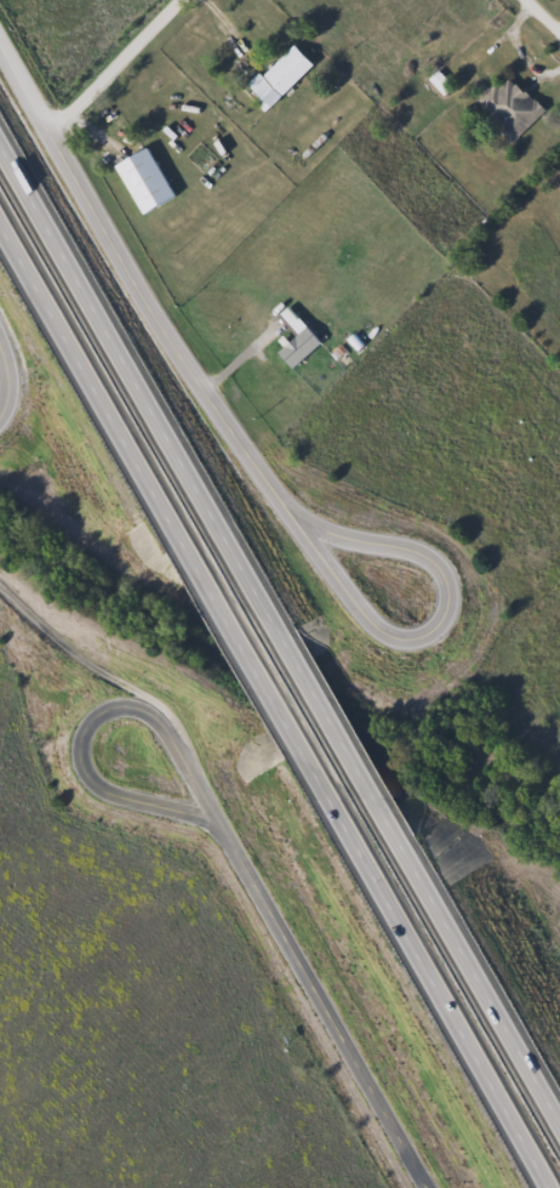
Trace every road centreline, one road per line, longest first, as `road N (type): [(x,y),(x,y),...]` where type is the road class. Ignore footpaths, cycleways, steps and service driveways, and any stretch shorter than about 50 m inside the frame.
road 1 (residential): [(0,37),(204,391),(286,508)]
road 2 (motorway): [(263,612),(183,453),(0,138)]
road 3 (motorway): [(312,752),(556,1187)]
road 4 (residential): [(308,524),(286,508),(382,633),(416,636),(444,614),(446,585),(430,559),(308,524)]
road 5 (residential): [(212,818),(434,1187)]
road 6 (residential): [(160,724),(212,818),(103,788),(85,773),(79,750),(93,717),(133,707),(160,724)]
road 7 (motorway): [(0,214),(166,501)]
road 8 (motorway): [(430,898),(263,612)]
road 9 (motorway): [(166,501),(312,752)]
road 10 (motorway): [(559,1124),(430,898)]
road 11 (residential): [(55,129),(182,0)]

